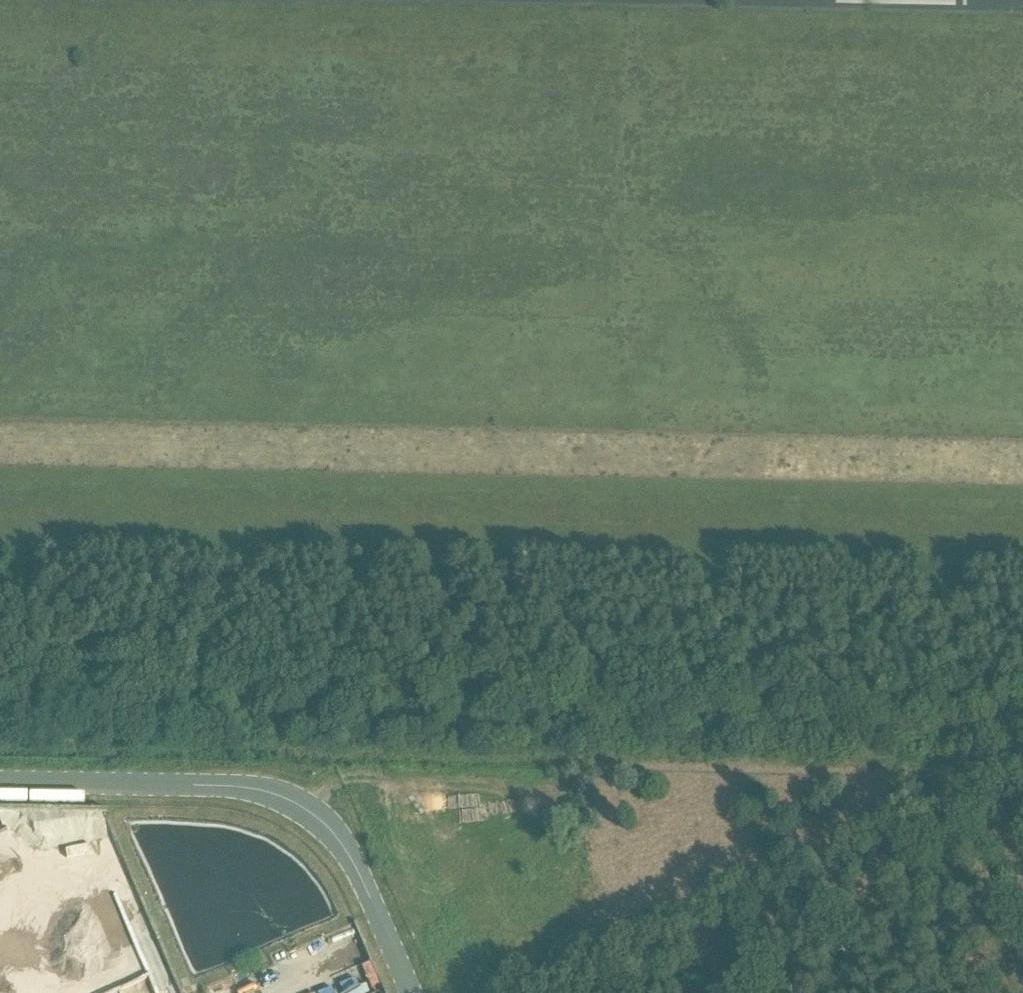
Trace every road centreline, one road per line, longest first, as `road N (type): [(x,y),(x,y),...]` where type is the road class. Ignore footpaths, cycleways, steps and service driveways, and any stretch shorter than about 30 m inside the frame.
road 1 (unclassified): [(411,992),(342,842),(303,807),(246,788),(0,782)]

